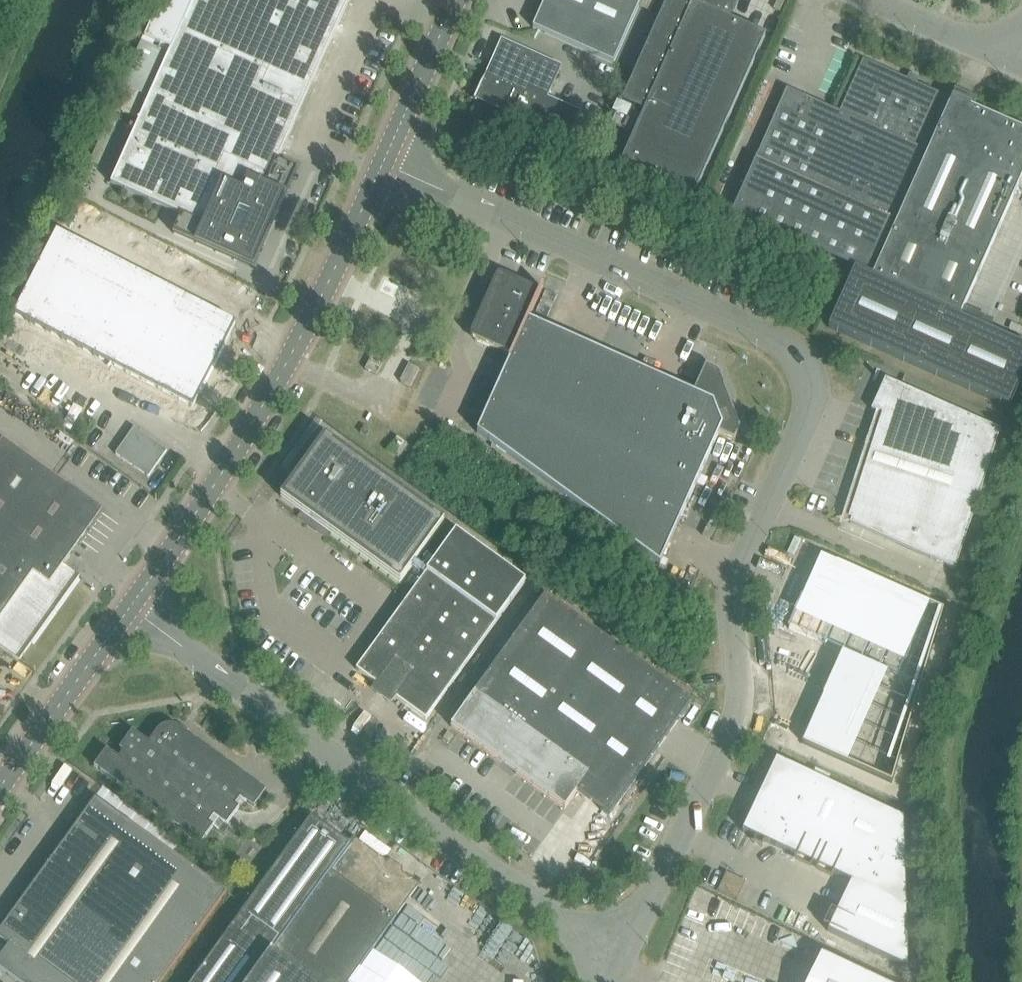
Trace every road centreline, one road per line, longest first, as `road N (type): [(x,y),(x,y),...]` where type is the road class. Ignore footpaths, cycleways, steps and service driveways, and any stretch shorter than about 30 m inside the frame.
road 1 (unclassified): [(619,960),(738,729),(732,595),(810,408),(811,371),(792,348),(384,164)]
road 2 (unclassified): [(619,960),(131,608)]
road 3 (unclassified): [(131,608),(246,435),(384,164)]
road 4 (unclassified): [(0,787),(131,608)]
road 5 (unclassified): [(384,164),(459,0)]
road 6 (unclassified): [(1019,63),(879,0)]

